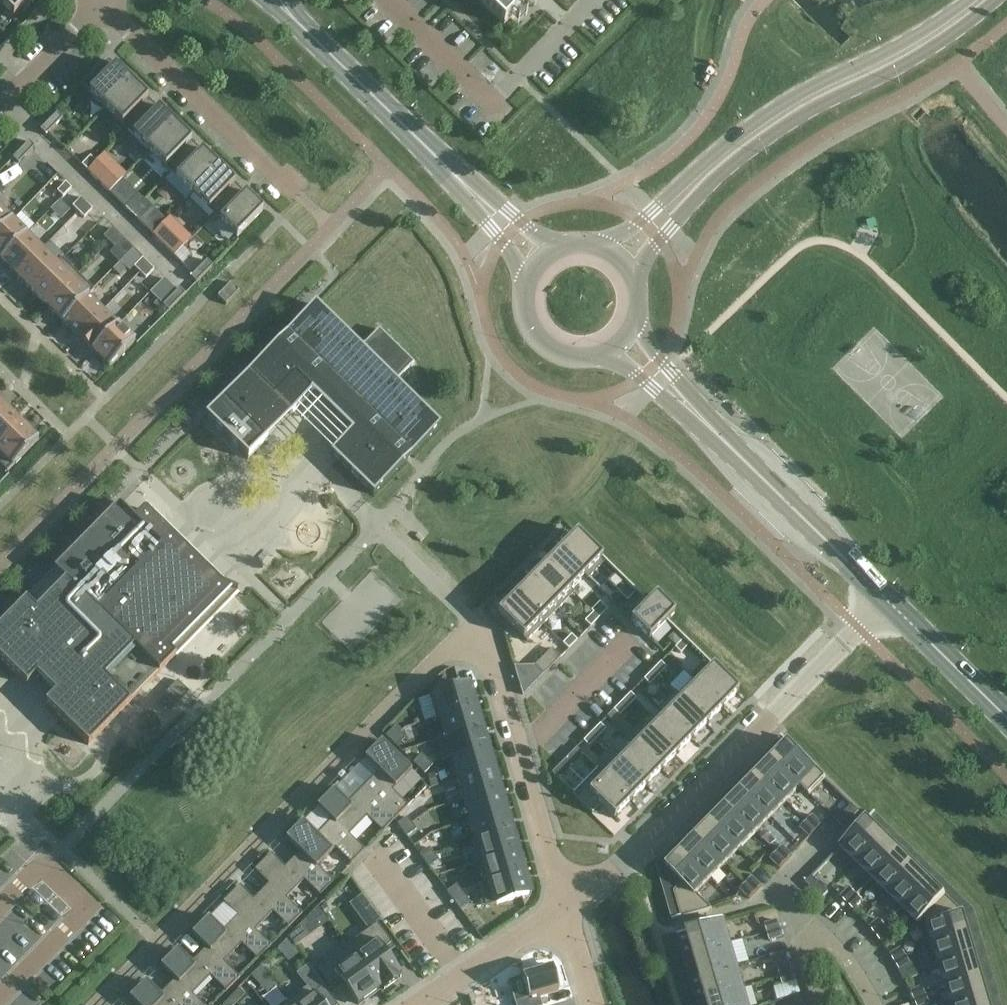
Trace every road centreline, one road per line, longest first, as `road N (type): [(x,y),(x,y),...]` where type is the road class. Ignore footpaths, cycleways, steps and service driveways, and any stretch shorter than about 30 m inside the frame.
road 1 (residential): [(101,1004),(461,641),(477,639),(490,651),(565,902)]
road 2 (secondary): [(621,258),(721,164),(805,106),(926,46),(987,0)]
road 3 (residential): [(565,902),(689,799),(887,601)]
road 4 (secondary): [(538,259),(305,29)]
road 5 (residential): [(388,0),(495,109),(600,0)]
road 6 (residential): [(301,197),(105,7)]
road 7 (tertiary): [(728,448),(887,601)]
road 8 (residential): [(427,1001),(565,902)]
road 9 (tertiary): [(887,601),(1006,720)]
road 10 (residential): [(874,1004),(834,941),(818,936),(807,945),(818,1004)]
road 11 (tertiary): [(728,448),(637,315)]
road 12 (tertiary): [(601,354),(728,448)]
road 13 (secondary): [(538,259),(522,307),(531,331),(550,349),(601,354)]
road 14 (residential): [(105,7),(0,114)]

